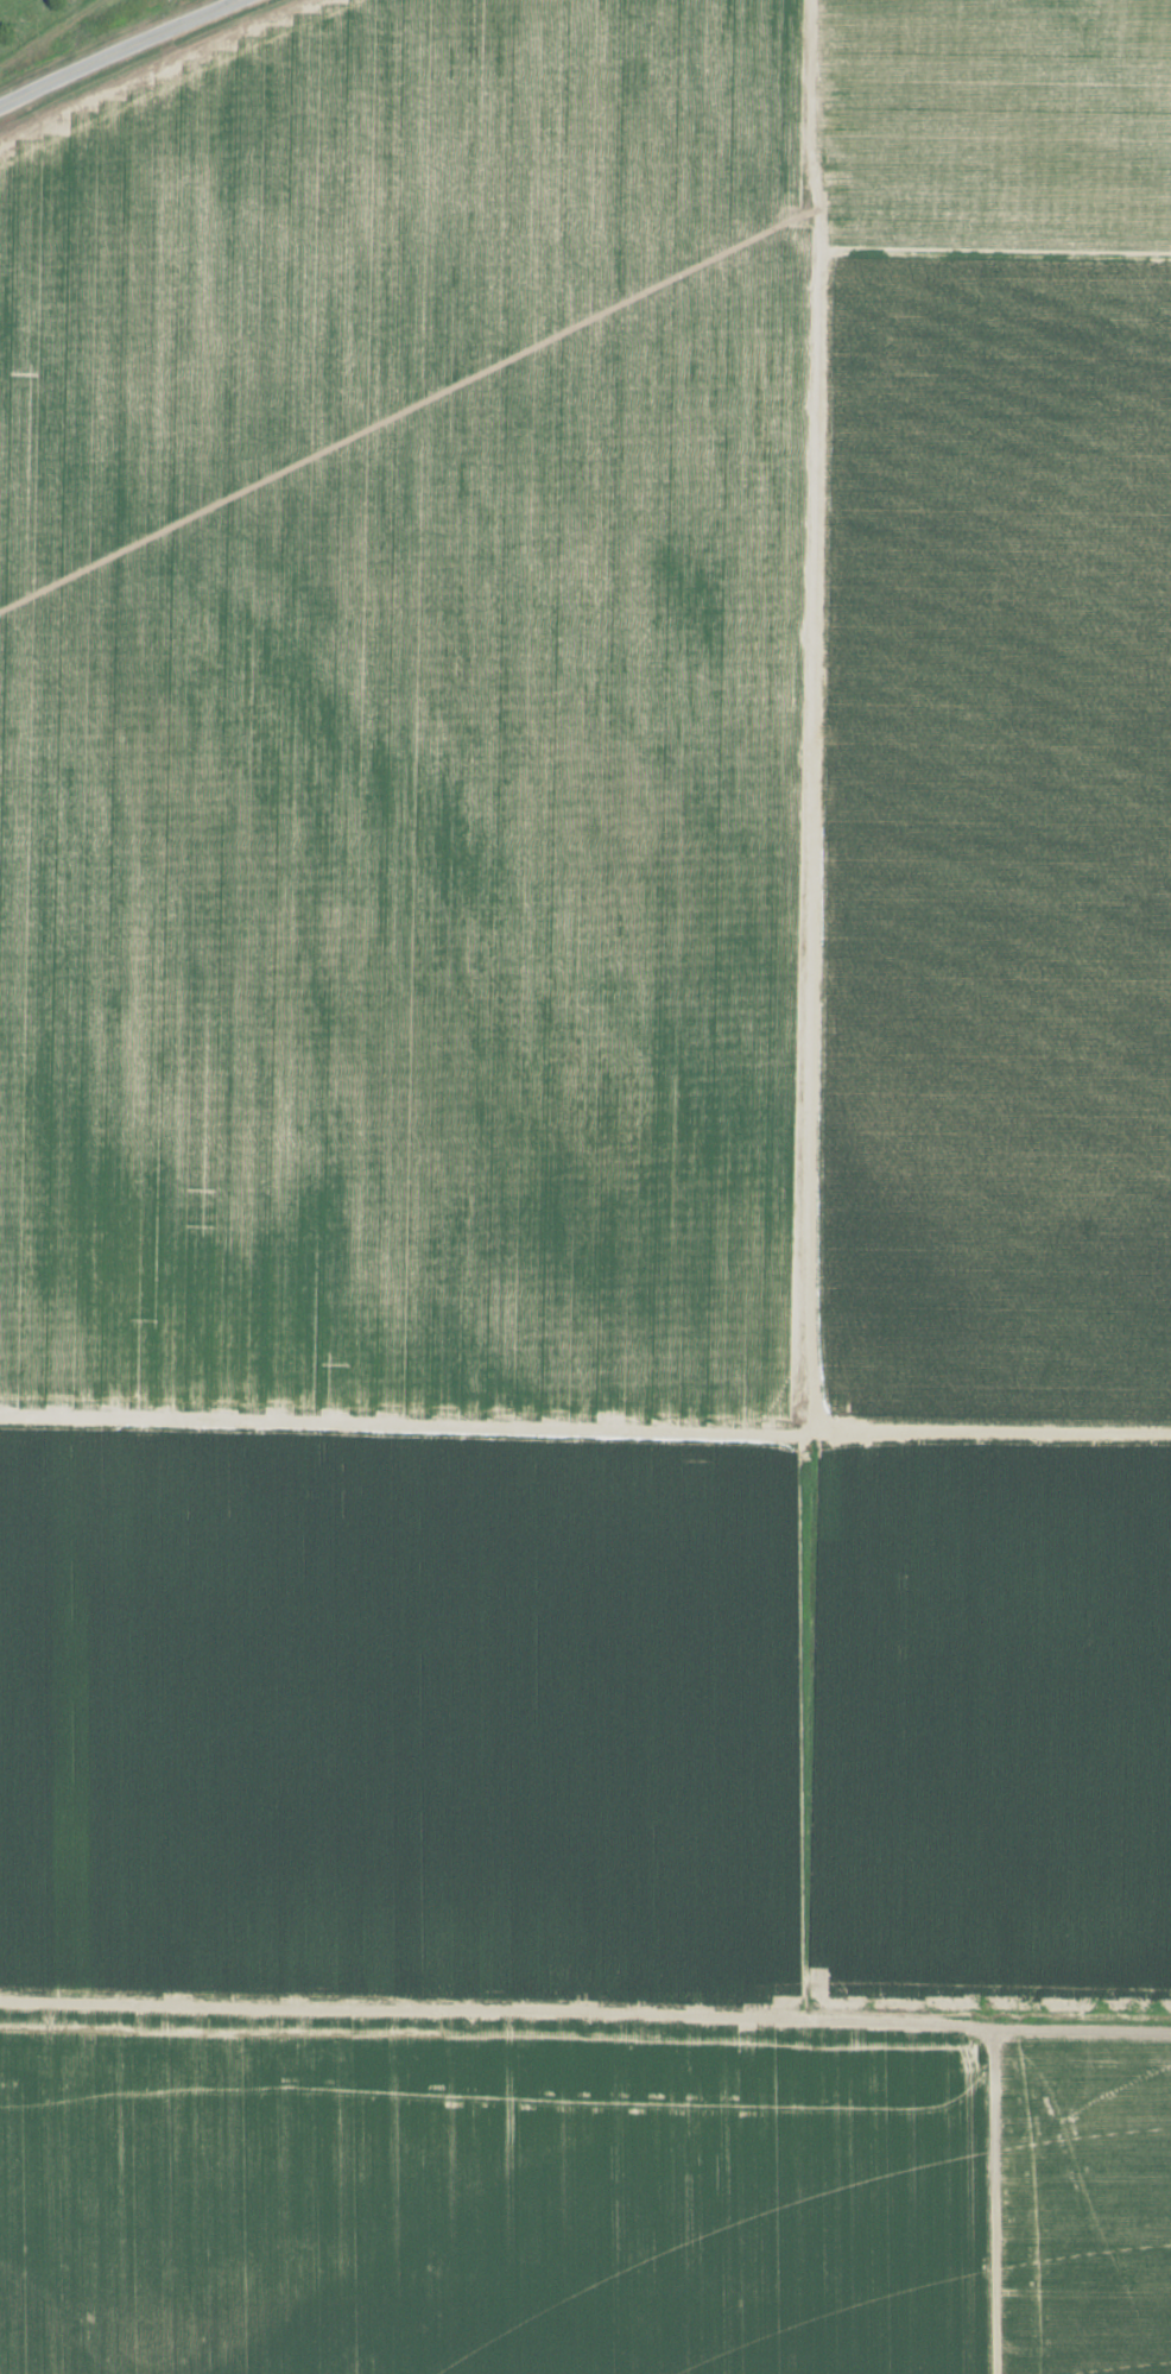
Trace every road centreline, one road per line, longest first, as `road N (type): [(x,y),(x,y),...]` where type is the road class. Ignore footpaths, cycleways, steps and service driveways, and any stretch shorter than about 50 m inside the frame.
road 1 (track): [(1170,254),(856,248),(823,269),(816,308),(815,1277),(818,1398),(835,1432),(1170,1437)]
road 2 (track): [(1002,2028),(0,2009)]
road 3 (tertiary): [(0,104),(235,0)]

